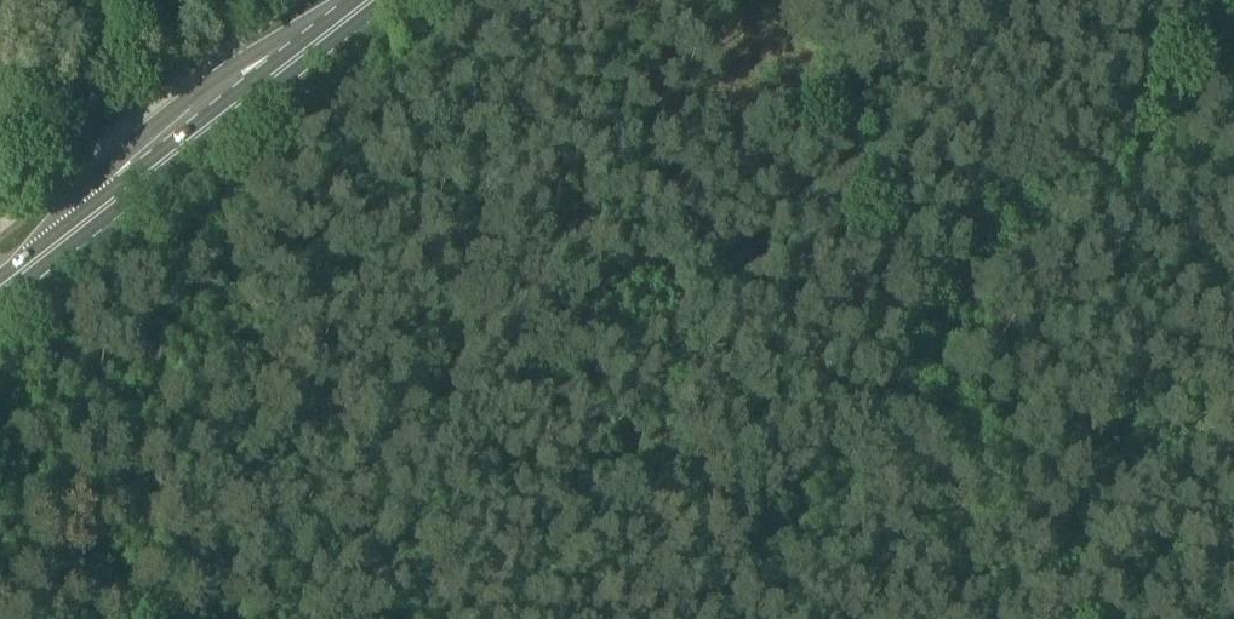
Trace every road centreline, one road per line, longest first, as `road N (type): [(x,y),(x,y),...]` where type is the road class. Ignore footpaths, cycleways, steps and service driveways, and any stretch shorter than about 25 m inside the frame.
road 1 (primary): [(0,290),(371,0)]

